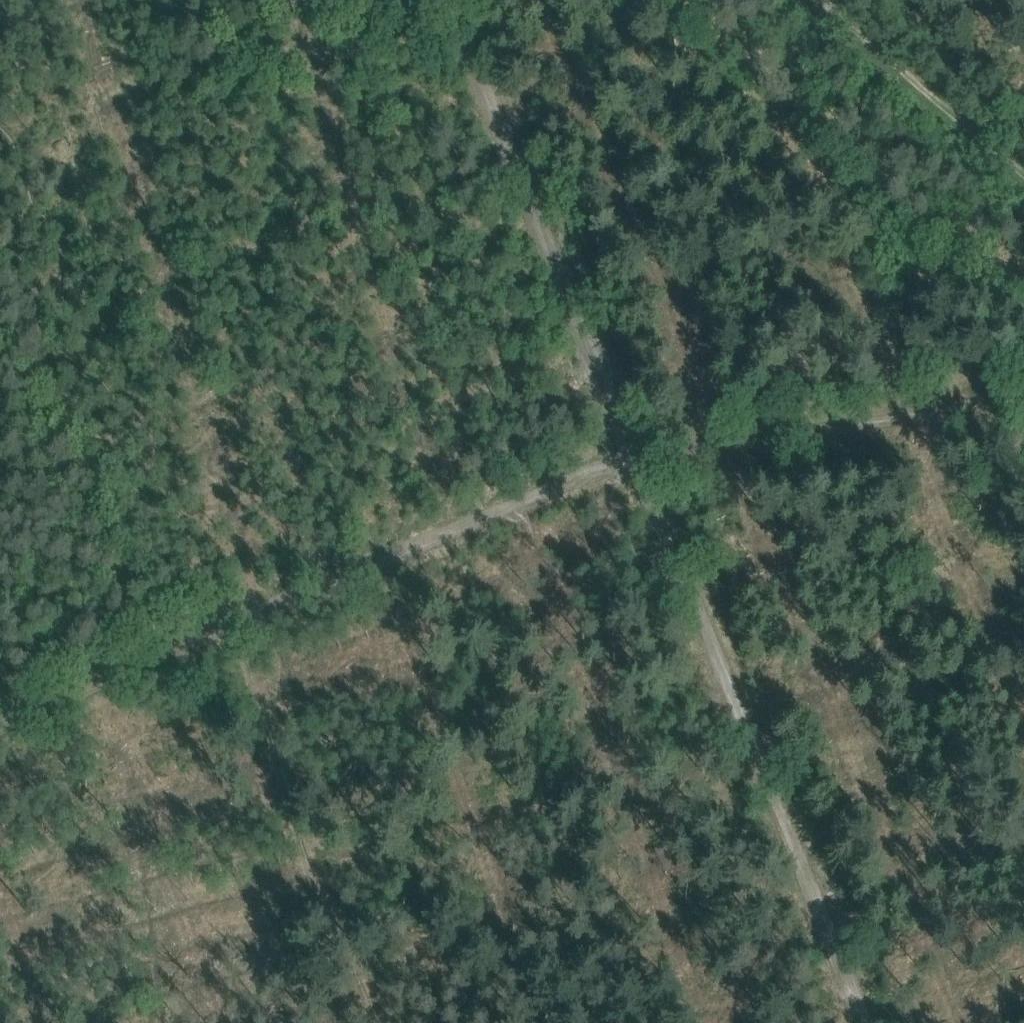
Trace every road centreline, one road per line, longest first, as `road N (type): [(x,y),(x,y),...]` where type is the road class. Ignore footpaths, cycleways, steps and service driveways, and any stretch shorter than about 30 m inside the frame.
road 1 (track): [(0,743),(629,474)]
road 2 (track): [(629,474),(860,1022)]
road 3 (track): [(442,0),(595,369),(629,474)]
road 4 (track): [(227,647),(377,1022)]
road 5 (track): [(629,474),(691,473),(1023,420)]
road 6 (track): [(818,0),(1023,180)]

